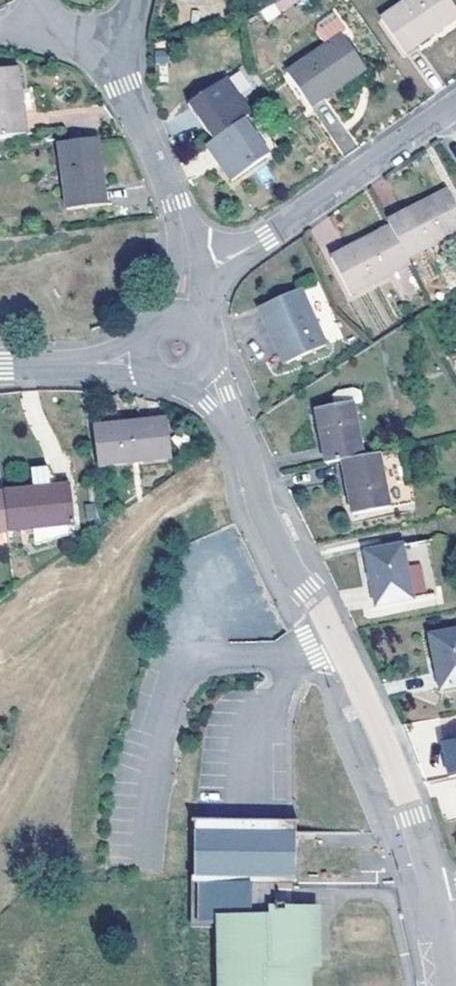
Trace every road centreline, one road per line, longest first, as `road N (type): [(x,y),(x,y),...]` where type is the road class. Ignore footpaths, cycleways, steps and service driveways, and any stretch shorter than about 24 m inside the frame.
road 1 (tertiary): [(203,380),(248,461),(257,502),(359,688),(438,903)]
road 2 (residential): [(455,108),(270,237),(191,269)]
road 3 (residential): [(191,269),(176,202),(143,139),(117,61)]
road 4 (tertiary): [(0,371),(146,362)]

